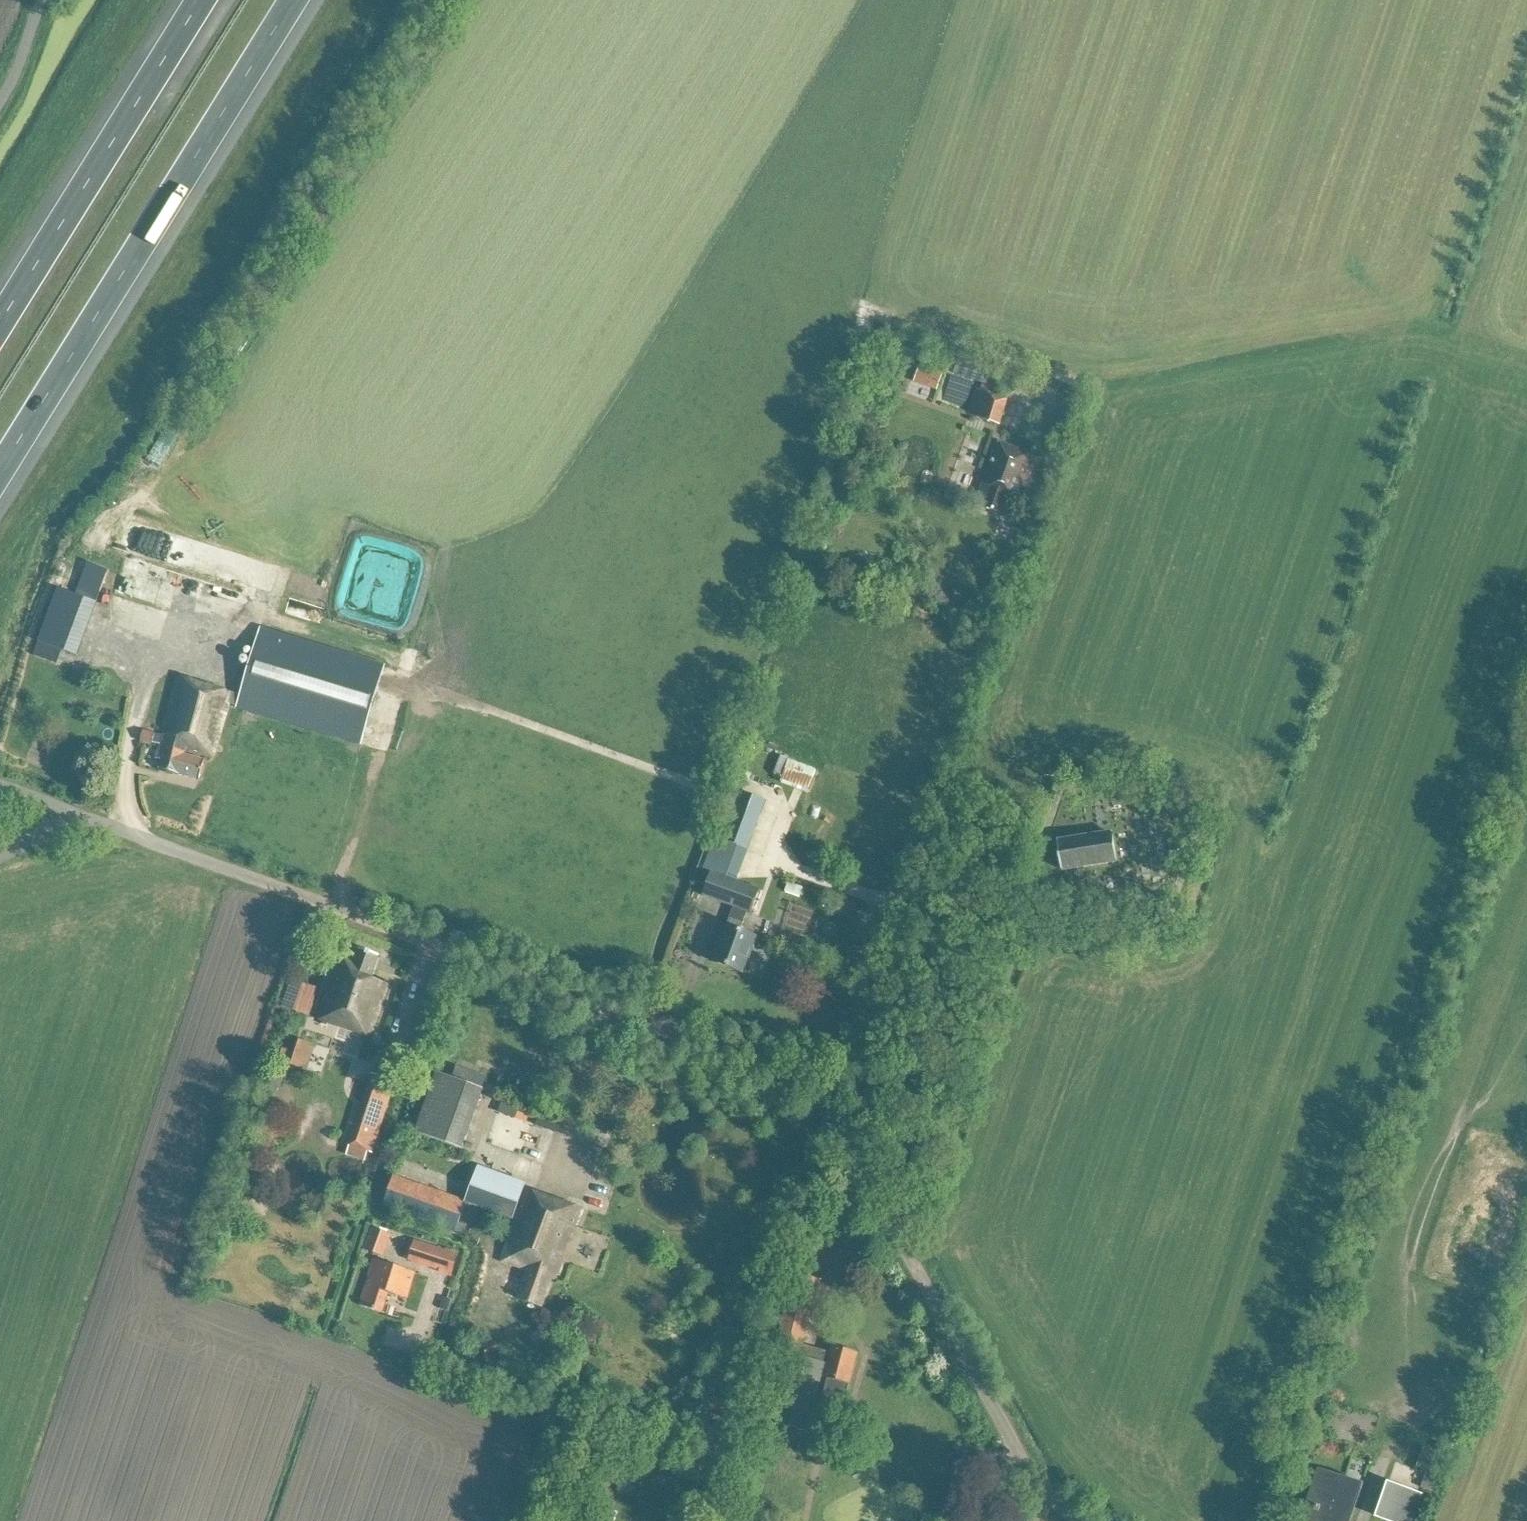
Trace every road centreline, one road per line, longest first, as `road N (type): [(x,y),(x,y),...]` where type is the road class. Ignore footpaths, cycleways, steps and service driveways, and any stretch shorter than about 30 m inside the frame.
road 1 (residential): [(820,1135),(808,1116),(738,1068),(77,820)]
road 2 (motorway): [(0,474),(296,0)]
road 3 (residential): [(873,1222),(874,1198),(987,857),(1011,837)]
road 4 (residential): [(820,1135),(691,1520)]
road 5 (motorway): [(200,0),(0,321)]
road 6 (residential): [(1031,1481),(873,1222)]

